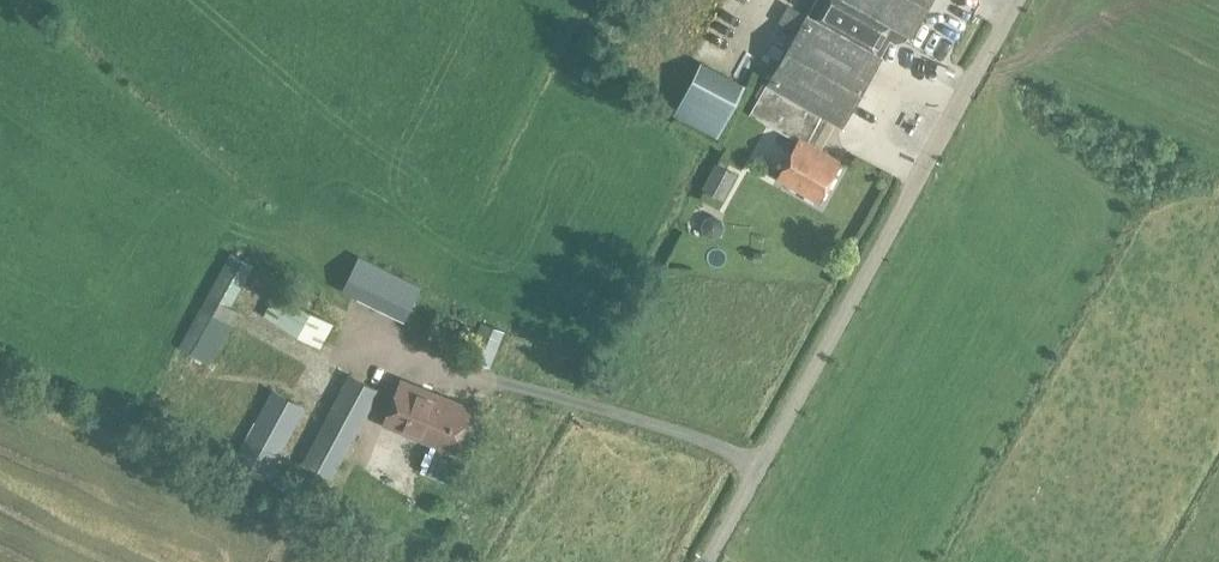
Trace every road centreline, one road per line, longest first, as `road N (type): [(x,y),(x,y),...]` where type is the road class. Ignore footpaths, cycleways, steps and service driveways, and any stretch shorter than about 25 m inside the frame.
road 1 (unclassified): [(705,561),(1018,0)]

